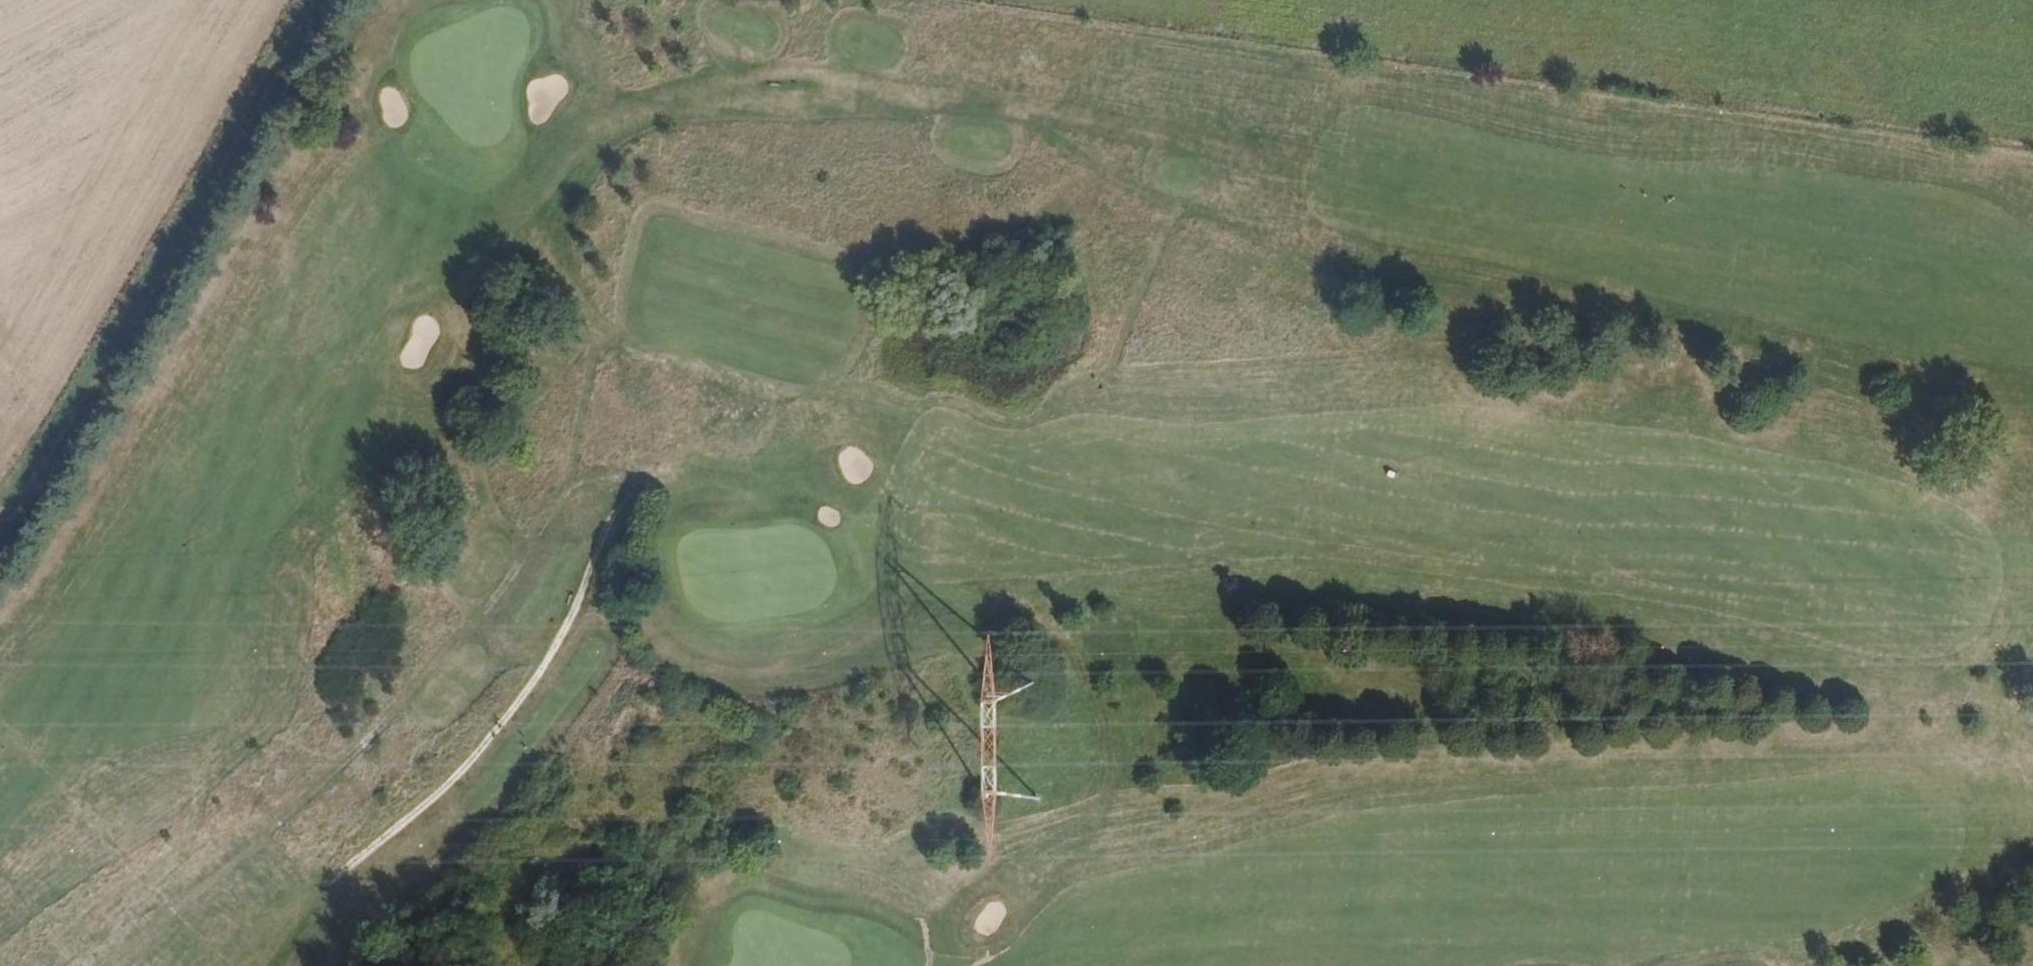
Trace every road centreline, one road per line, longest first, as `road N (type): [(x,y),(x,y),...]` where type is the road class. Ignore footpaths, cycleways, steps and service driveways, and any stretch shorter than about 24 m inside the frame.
road 1 (track): [(0,509),(306,0)]

